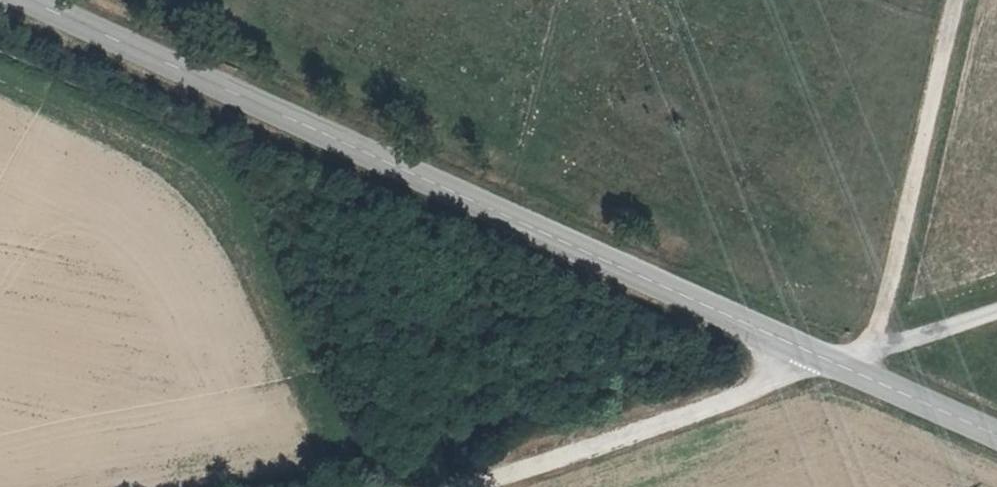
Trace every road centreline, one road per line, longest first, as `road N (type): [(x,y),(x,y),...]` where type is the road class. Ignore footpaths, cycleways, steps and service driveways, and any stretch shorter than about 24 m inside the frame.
road 1 (tertiary): [(996,436),(30,0)]
road 2 (track): [(832,361),(561,462),(460,486)]
road 3 (track): [(876,346),(956,0)]

